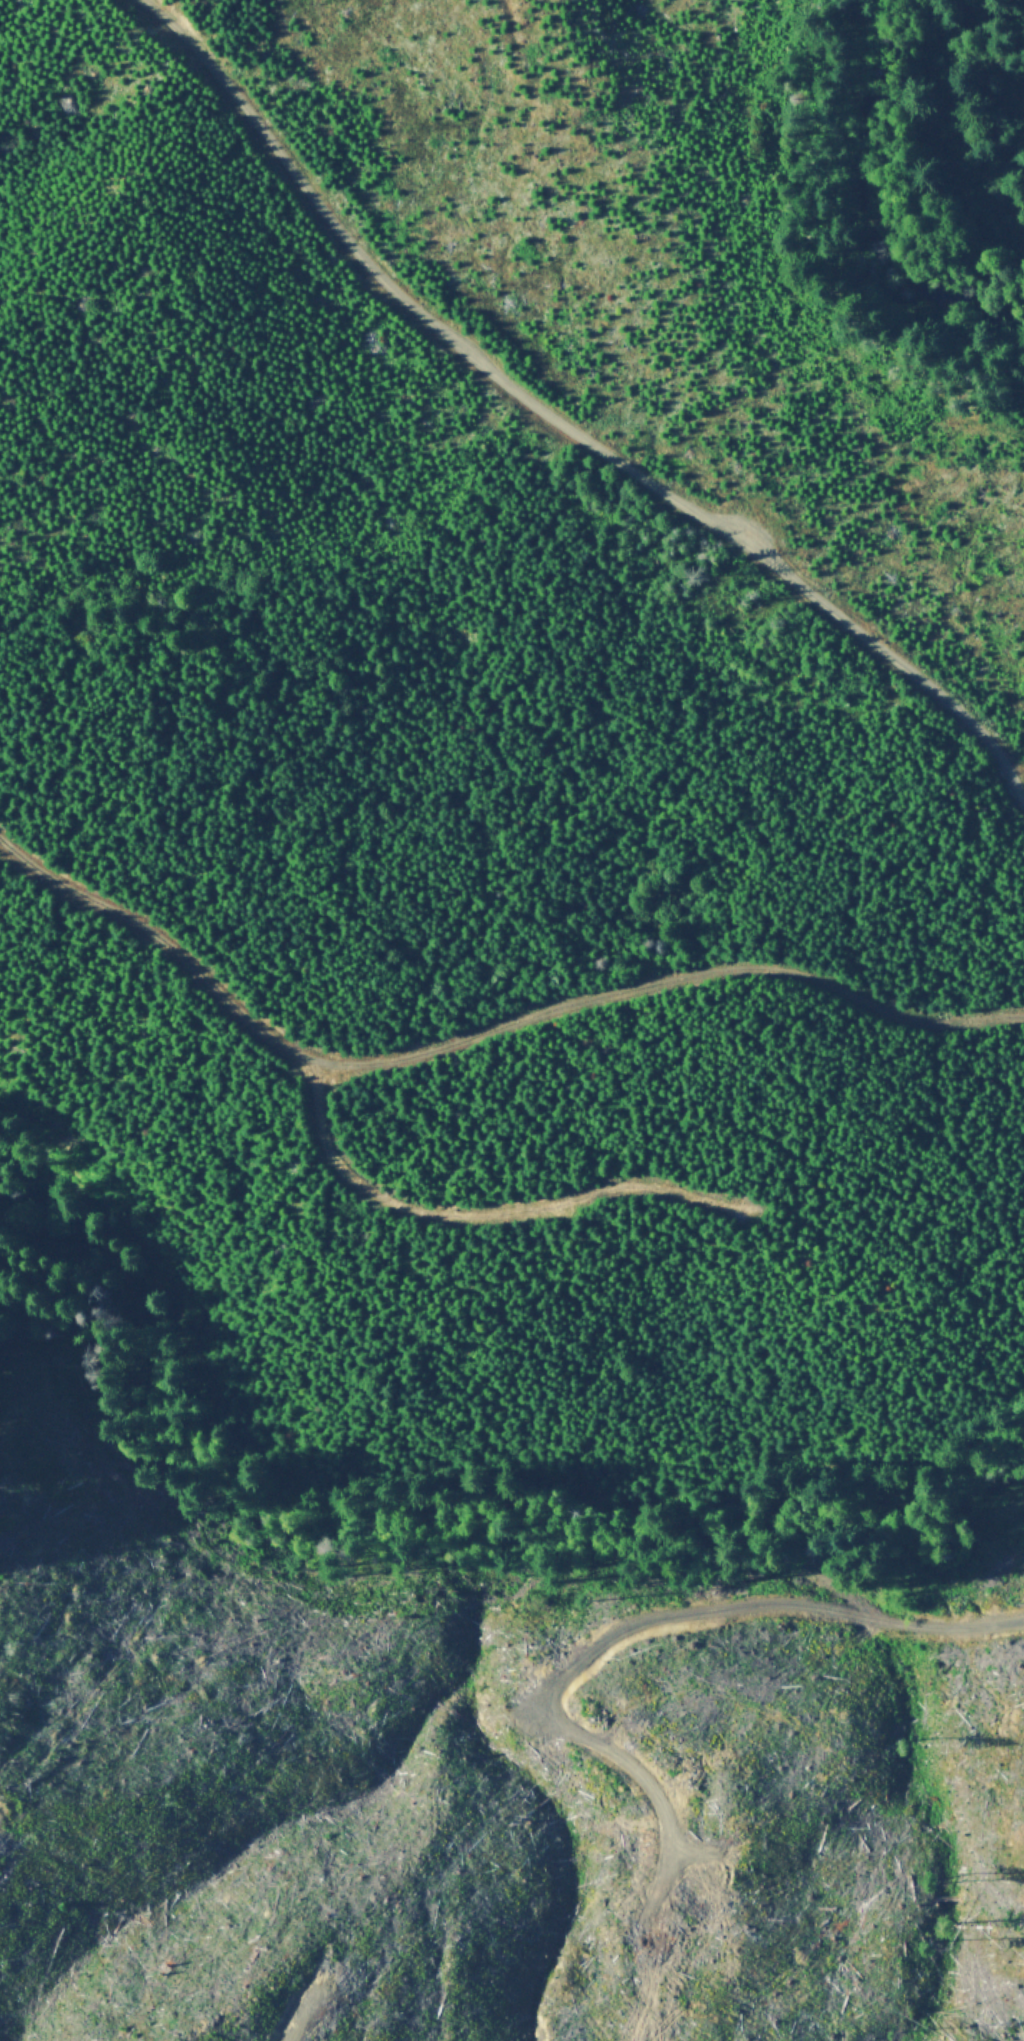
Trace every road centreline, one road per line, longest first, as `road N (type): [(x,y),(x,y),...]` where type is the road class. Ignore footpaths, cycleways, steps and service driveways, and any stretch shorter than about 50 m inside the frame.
road 1 (track): [(142,0),(216,69),(371,264),(449,335),(535,405),(816,595),(984,732),(1023,797)]
road 2 (track): [(1023,1018),(921,1019),(809,976),(740,964),(548,1009),(384,1059),(304,1057),(265,1033),(182,955),(0,837)]
road 3 (track): [(755,1211),(649,1189),(447,1223),(411,1211),(345,1171),(327,1140),(304,1057)]

